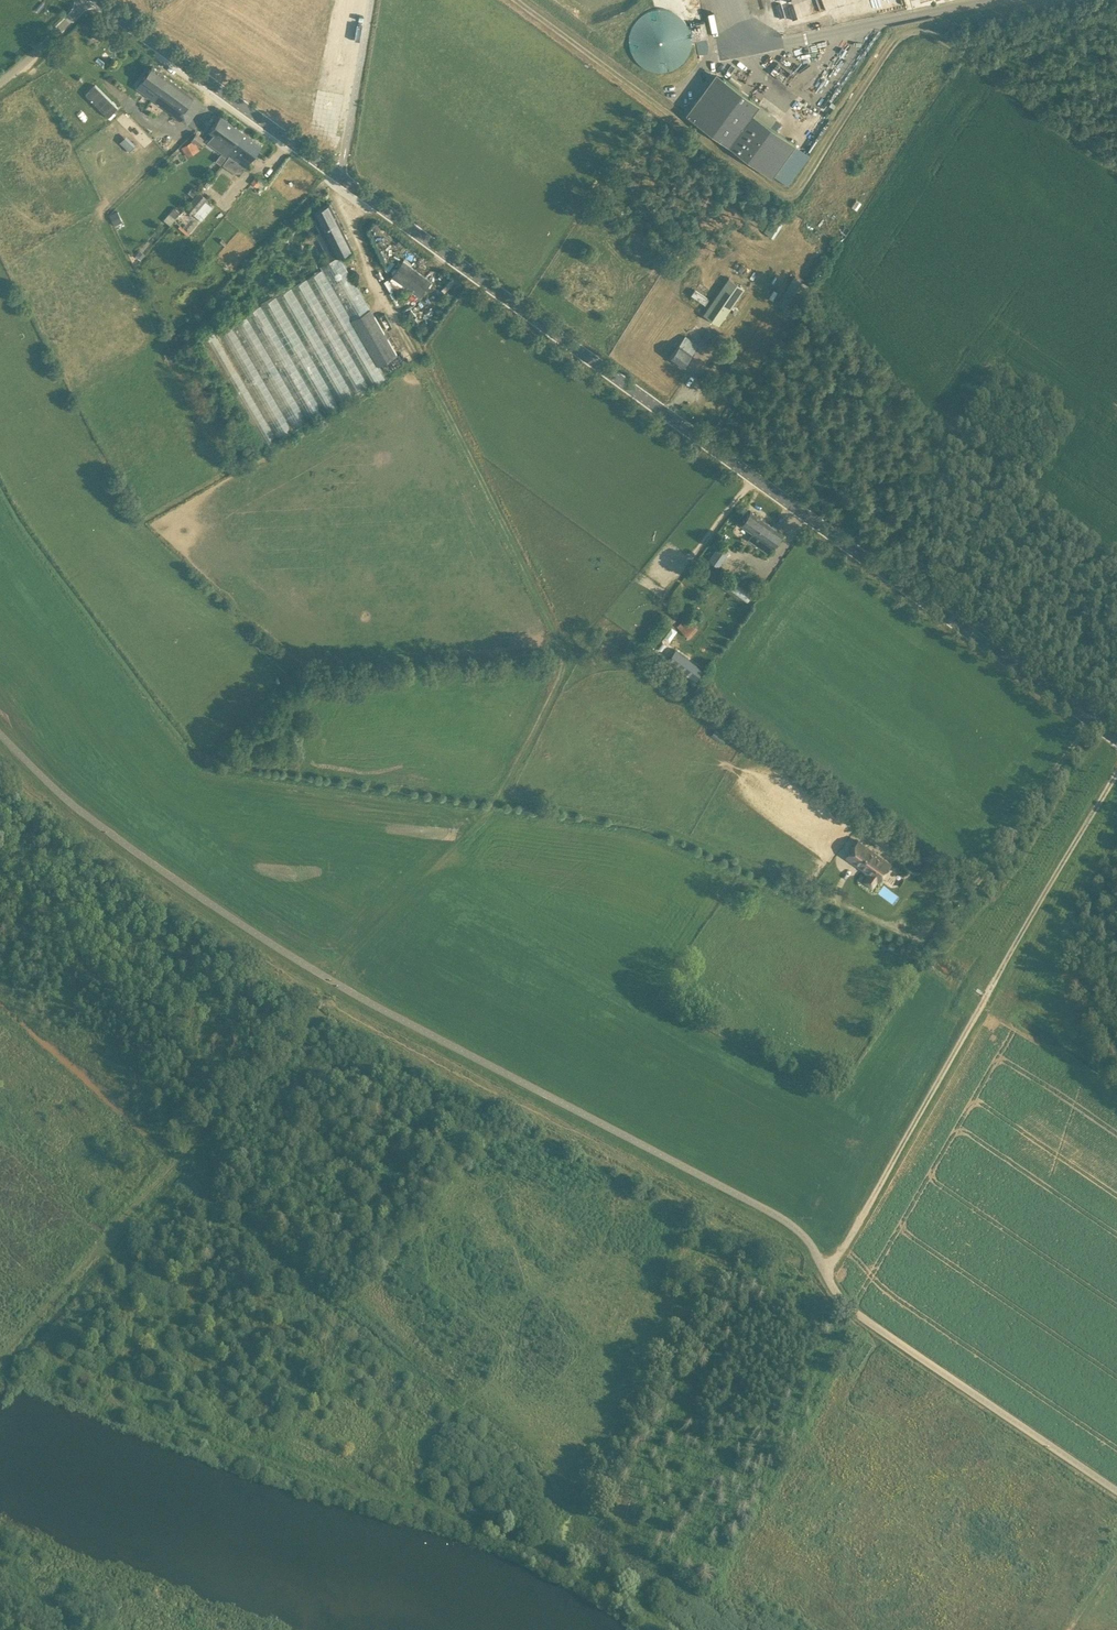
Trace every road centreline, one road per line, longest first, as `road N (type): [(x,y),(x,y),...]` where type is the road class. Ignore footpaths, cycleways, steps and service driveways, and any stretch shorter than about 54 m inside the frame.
road 1 (tertiary): [(1088,720),(94,0)]
road 2 (track): [(520,0),(783,193),(794,191),(914,31),(934,35),(1116,165)]
road 3 (track): [(489,807),(559,663),(555,634),(378,278),(339,177)]
road 4 (track): [(821,1267),(1116,778)]
road 5 (unclassified): [(967,887),(1088,720)]
road 6 (track): [(0,1359),(101,1245)]

